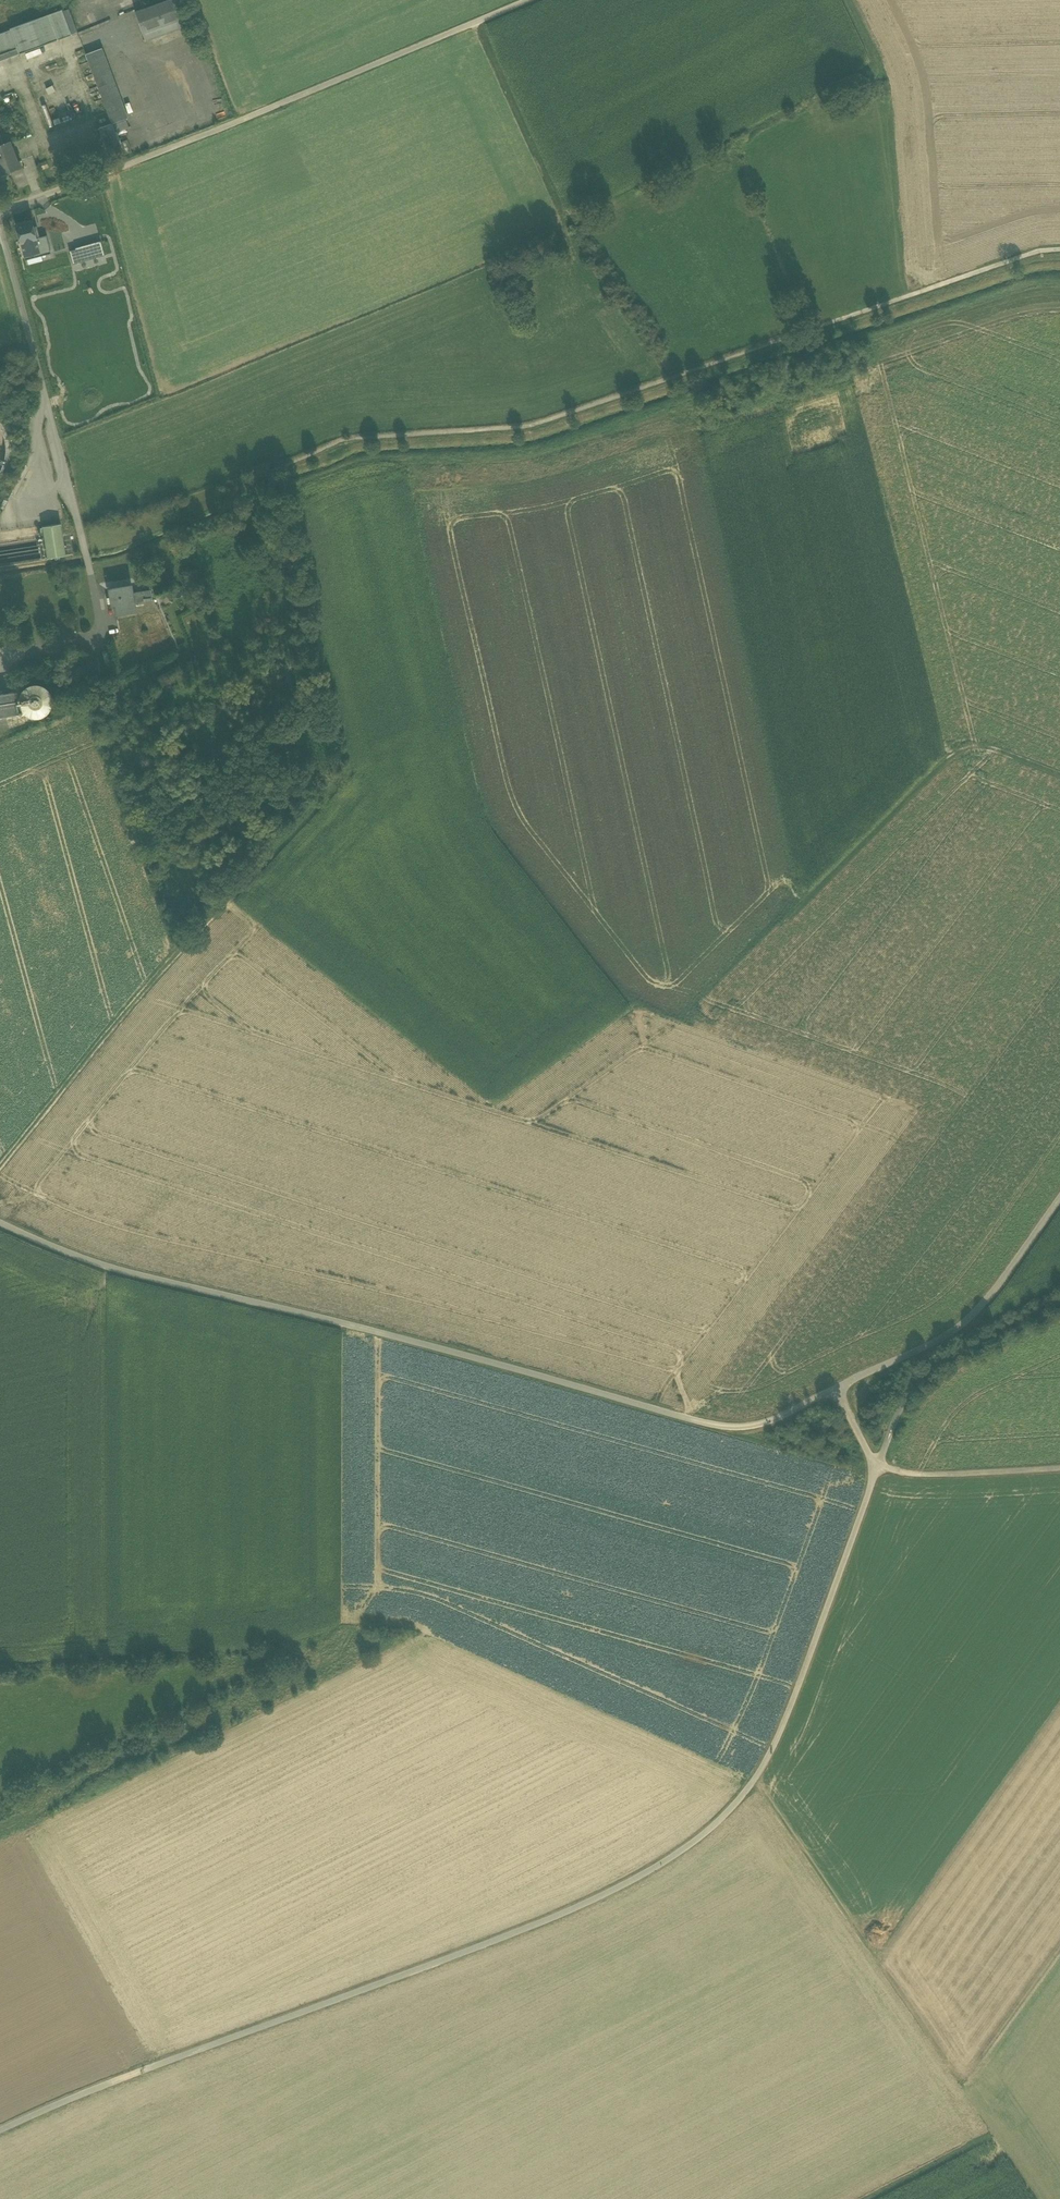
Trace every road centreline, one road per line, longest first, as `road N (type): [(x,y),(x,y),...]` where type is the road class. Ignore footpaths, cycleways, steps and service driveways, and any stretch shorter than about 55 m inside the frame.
road 1 (unclassified): [(877,1467),(778,1739),(749,1787),(687,1846),(591,1900),(0,2130)]
road 2 (unclassified): [(0,1222),(103,1271),(346,1323),(740,1431),(828,1391)]
road 3 (track): [(529,0),(0,212)]
road 4 (residential): [(103,633),(0,224)]
road 5 (unclassified): [(828,1391),(970,1322),(1059,1198)]
road 6 (track): [(877,1467),(922,1475),(1059,1469)]

